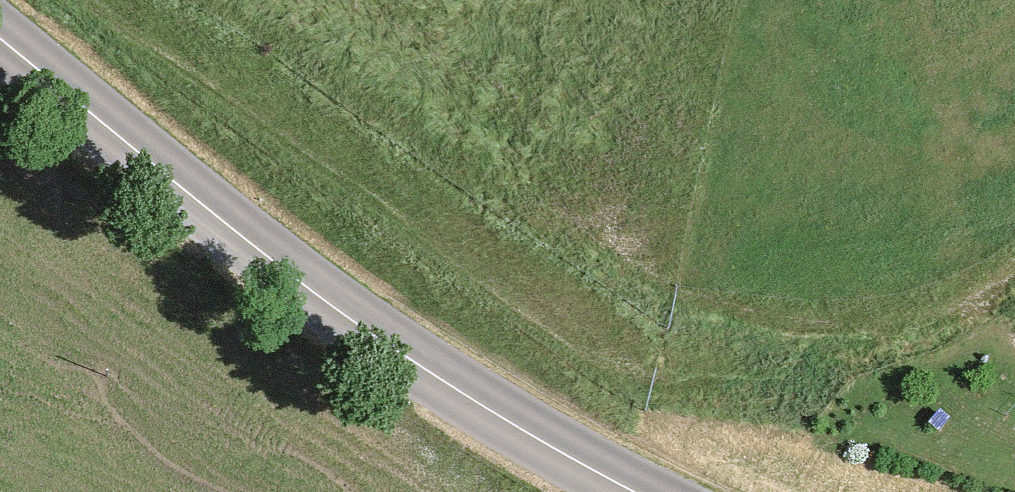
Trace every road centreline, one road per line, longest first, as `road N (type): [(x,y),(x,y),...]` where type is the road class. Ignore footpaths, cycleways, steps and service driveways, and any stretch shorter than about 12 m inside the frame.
road 1 (track): [(68,0),(420,260),(628,387),(668,396),(746,391),(955,329),(1014,300)]
road 2 (primary): [(636,491),(510,424),(300,282),(0,40)]

